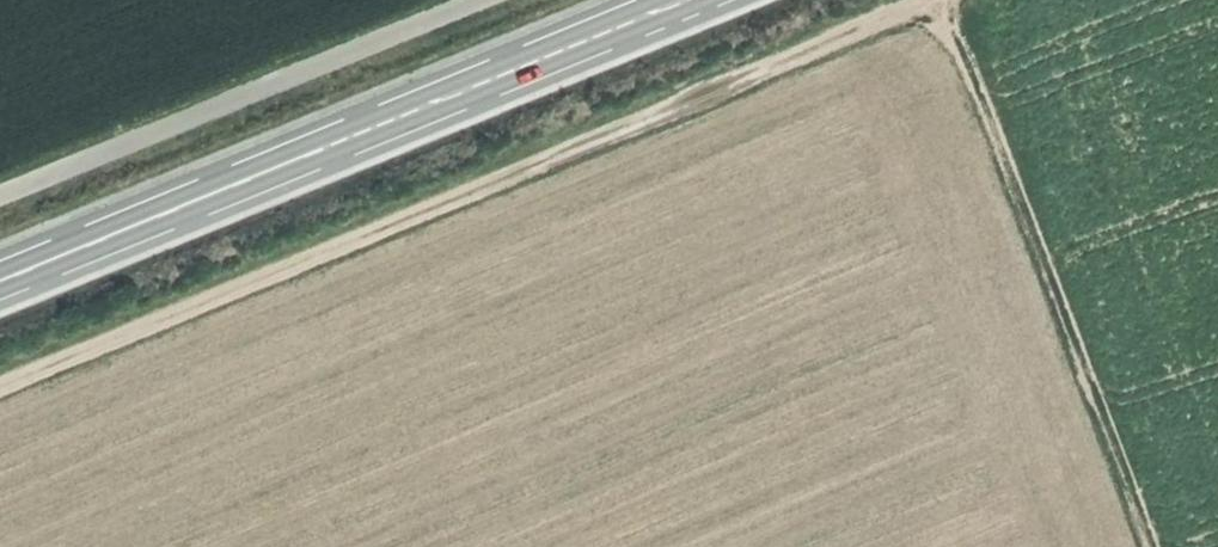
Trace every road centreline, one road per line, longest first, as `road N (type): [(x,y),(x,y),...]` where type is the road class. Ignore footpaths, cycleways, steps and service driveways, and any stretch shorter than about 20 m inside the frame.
road 1 (track): [(0,388),(943,6)]
road 2 (secondary): [(0,280),(687,0)]
road 3 (track): [(1155,546),(943,6)]
road 4 (track): [(492,0),(0,196)]

